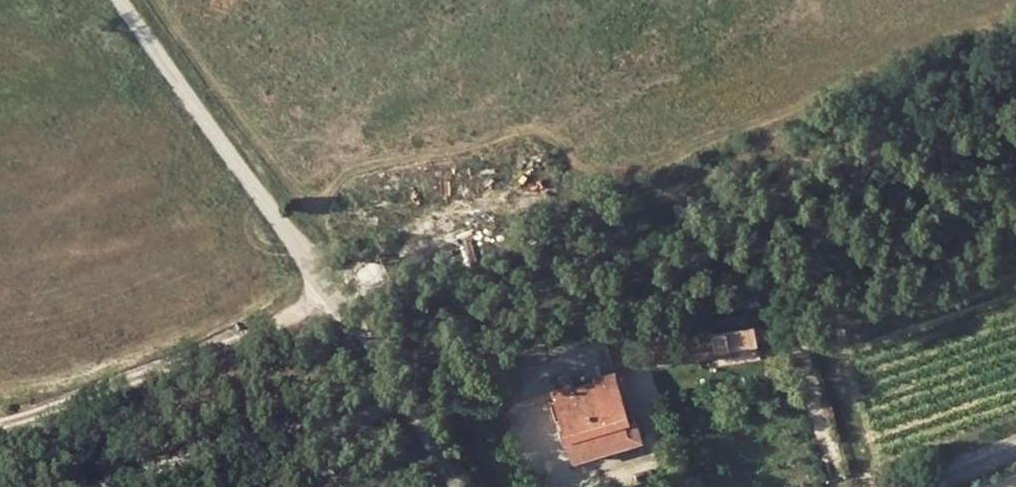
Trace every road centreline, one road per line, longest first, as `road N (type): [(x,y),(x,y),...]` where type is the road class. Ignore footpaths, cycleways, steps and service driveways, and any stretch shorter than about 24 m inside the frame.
road 1 (unclassified): [(119,0),(404,399)]
road 2 (residential): [(404,399),(186,456),(104,486)]

